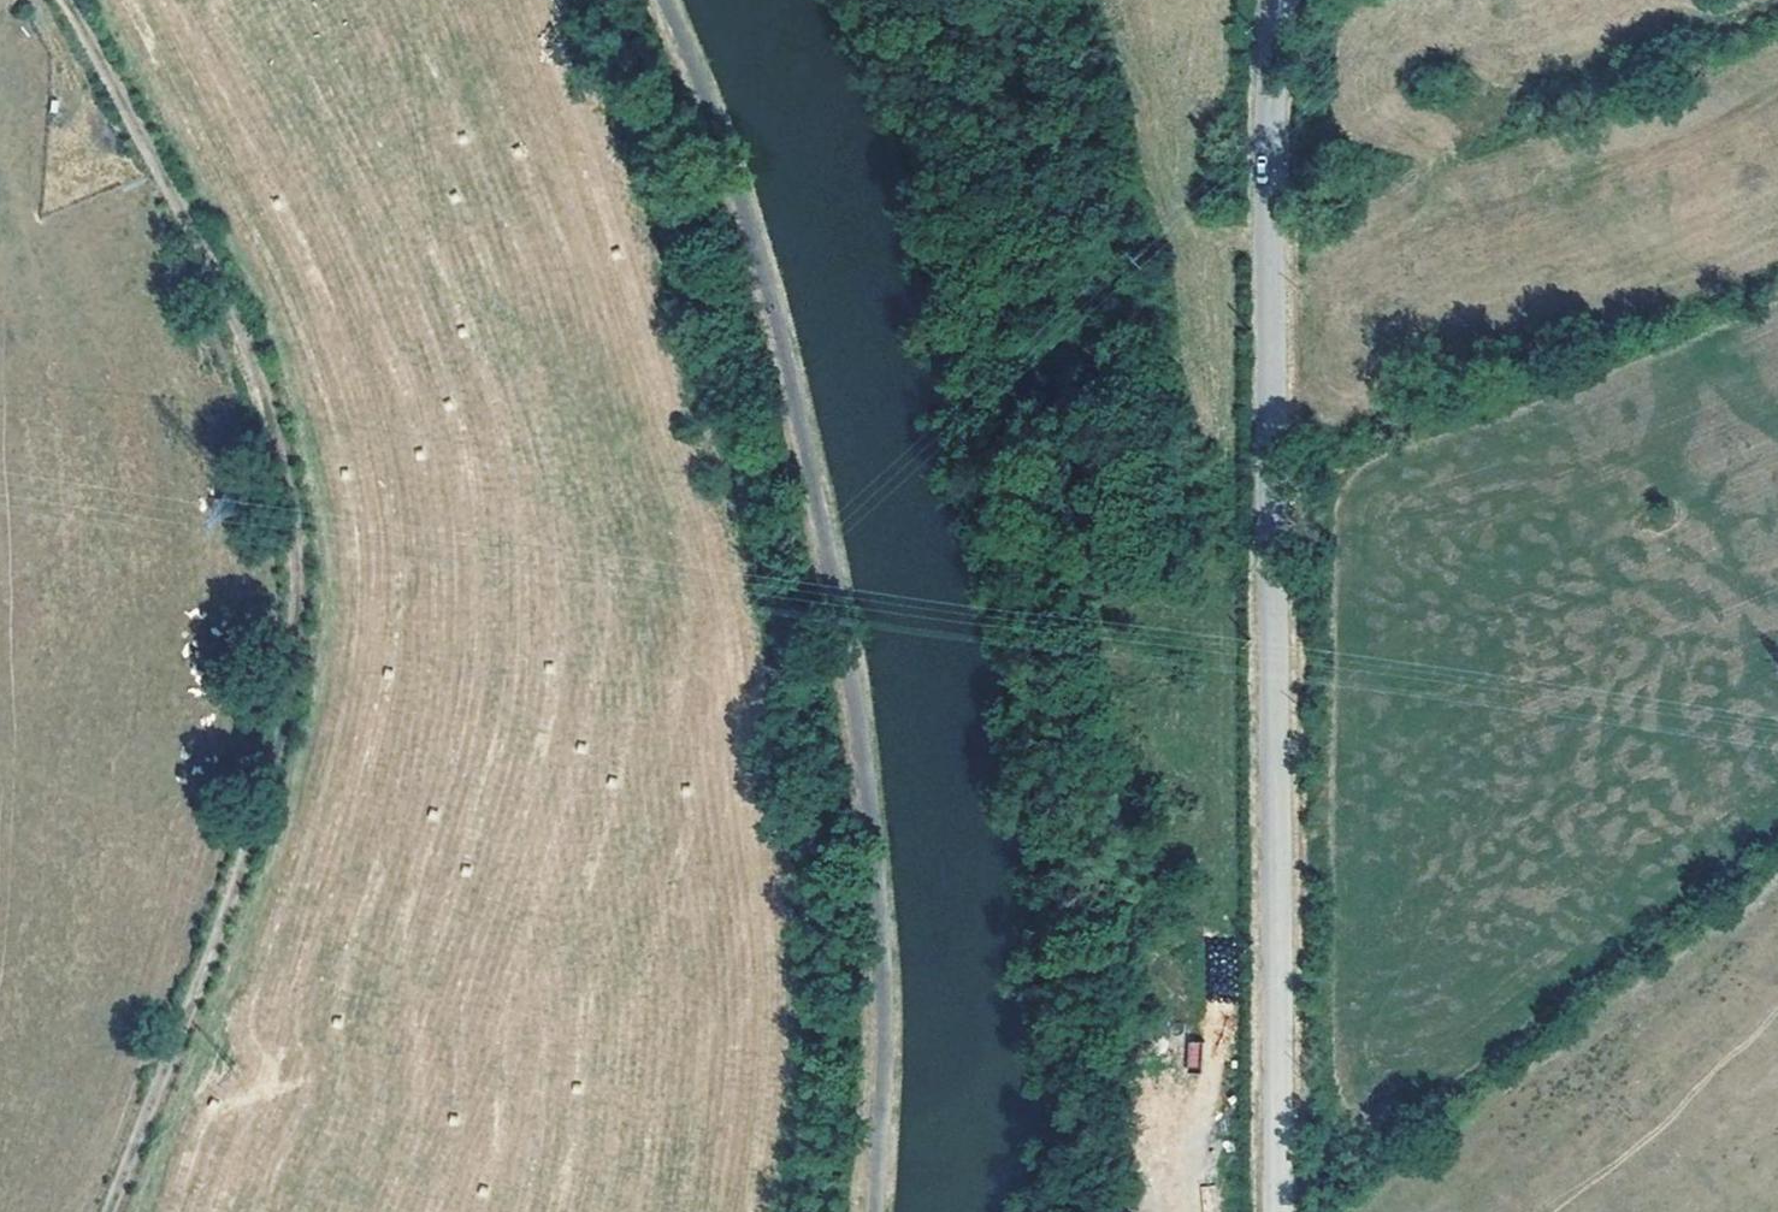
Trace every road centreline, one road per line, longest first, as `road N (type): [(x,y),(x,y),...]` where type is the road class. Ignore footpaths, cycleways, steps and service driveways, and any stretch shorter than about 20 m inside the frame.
road 1 (track): [(68,0),(237,333),(294,523),(297,632),(282,738),(112,1211)]
road 2 (unclassified): [(1282,1211),(1271,294),(1272,84),(1281,0)]

